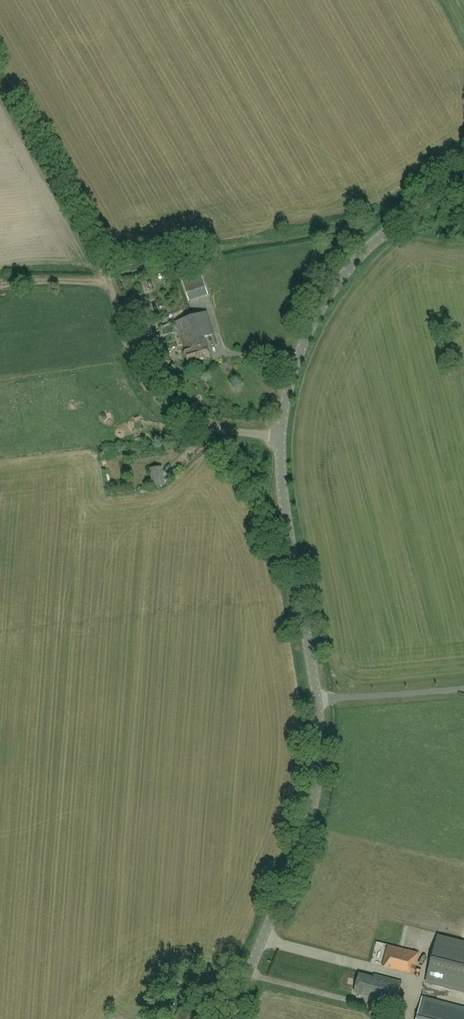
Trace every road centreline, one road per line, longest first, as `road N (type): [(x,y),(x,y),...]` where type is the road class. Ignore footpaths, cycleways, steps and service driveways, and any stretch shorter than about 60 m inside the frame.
road 1 (tertiary): [(229,1018),(312,822),(320,759),(285,437)]
road 2 (unclassified): [(285,437),(195,421),(145,383),(106,275),(0,88)]
road 3 (tertiary): [(285,437),(291,381),(324,303),(366,250),(463,177)]

